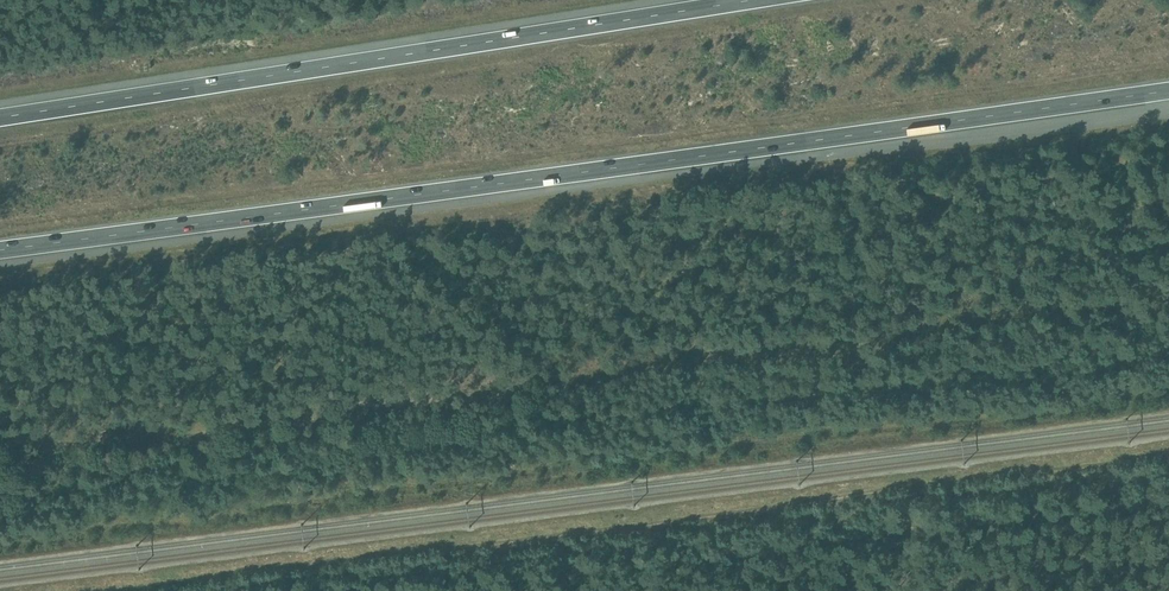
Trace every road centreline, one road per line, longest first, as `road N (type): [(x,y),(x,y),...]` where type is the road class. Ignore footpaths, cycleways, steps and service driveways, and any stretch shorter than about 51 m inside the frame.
road 1 (motorway): [(0,250),(1168,91)]
road 2 (track): [(1168,459),(139,590)]
road 3 (motorway): [(749,0),(0,118)]
road 4 (track): [(542,590),(884,546),(912,534),(955,538),(1100,515),(1135,519),(1168,506)]

